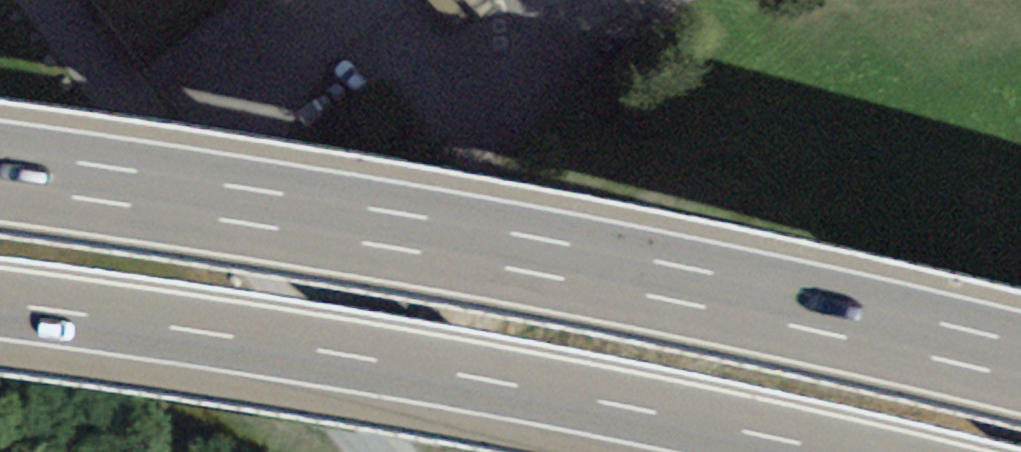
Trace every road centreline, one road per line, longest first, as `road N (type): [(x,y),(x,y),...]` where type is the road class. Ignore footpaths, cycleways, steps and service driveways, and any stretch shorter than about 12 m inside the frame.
road 1 (motorway): [(1020,361),(535,255),(0,168)]
road 2 (motorway): [(0,301),(412,365),(843,451)]
road 3 (unclassified): [(65,0),(406,451)]
road 4 (track): [(236,226),(131,280),(0,298)]

